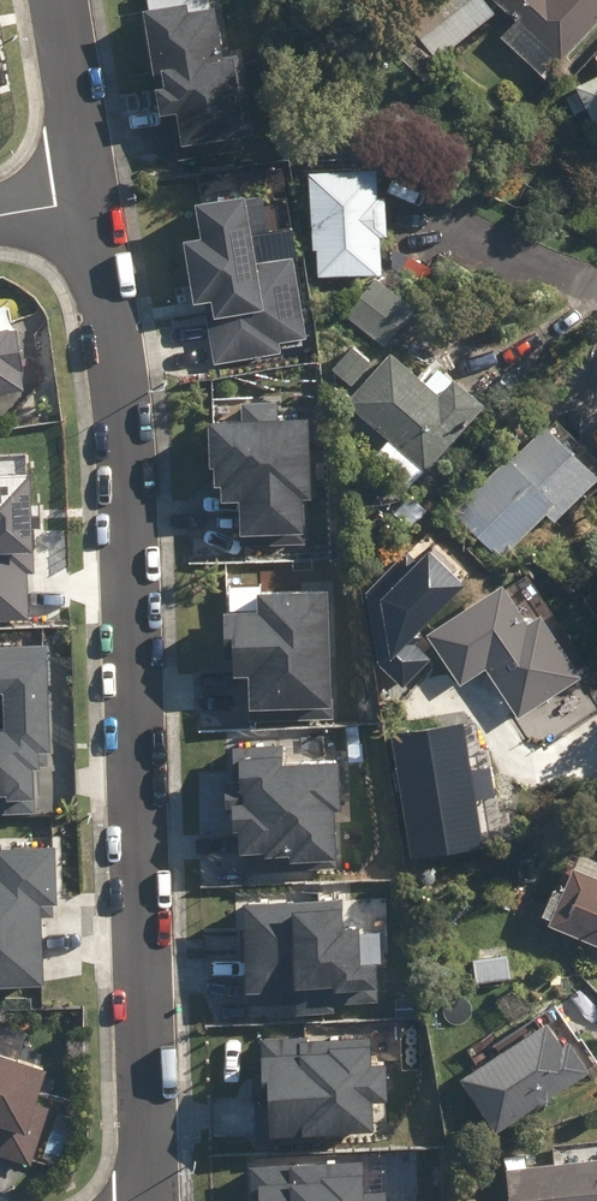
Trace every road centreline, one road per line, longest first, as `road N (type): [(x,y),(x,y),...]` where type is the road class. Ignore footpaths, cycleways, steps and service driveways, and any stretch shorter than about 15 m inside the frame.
road 1 (residential): [(94,202),(139,578),(149,1200)]
road 2 (residential): [(56,0),(94,202)]

